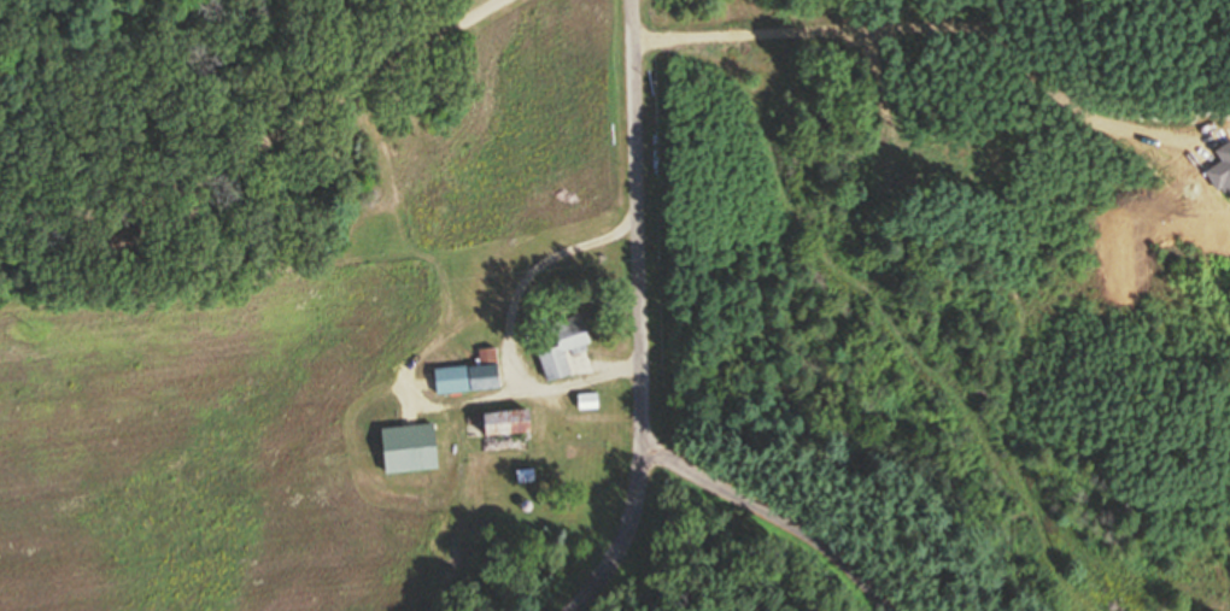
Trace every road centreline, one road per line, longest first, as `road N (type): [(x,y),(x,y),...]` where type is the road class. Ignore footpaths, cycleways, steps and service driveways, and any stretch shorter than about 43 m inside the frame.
road 1 (residential): [(575,610),(621,541),(643,450),(632,0)]
road 2 (residential): [(887,610),(826,546),(643,450)]

